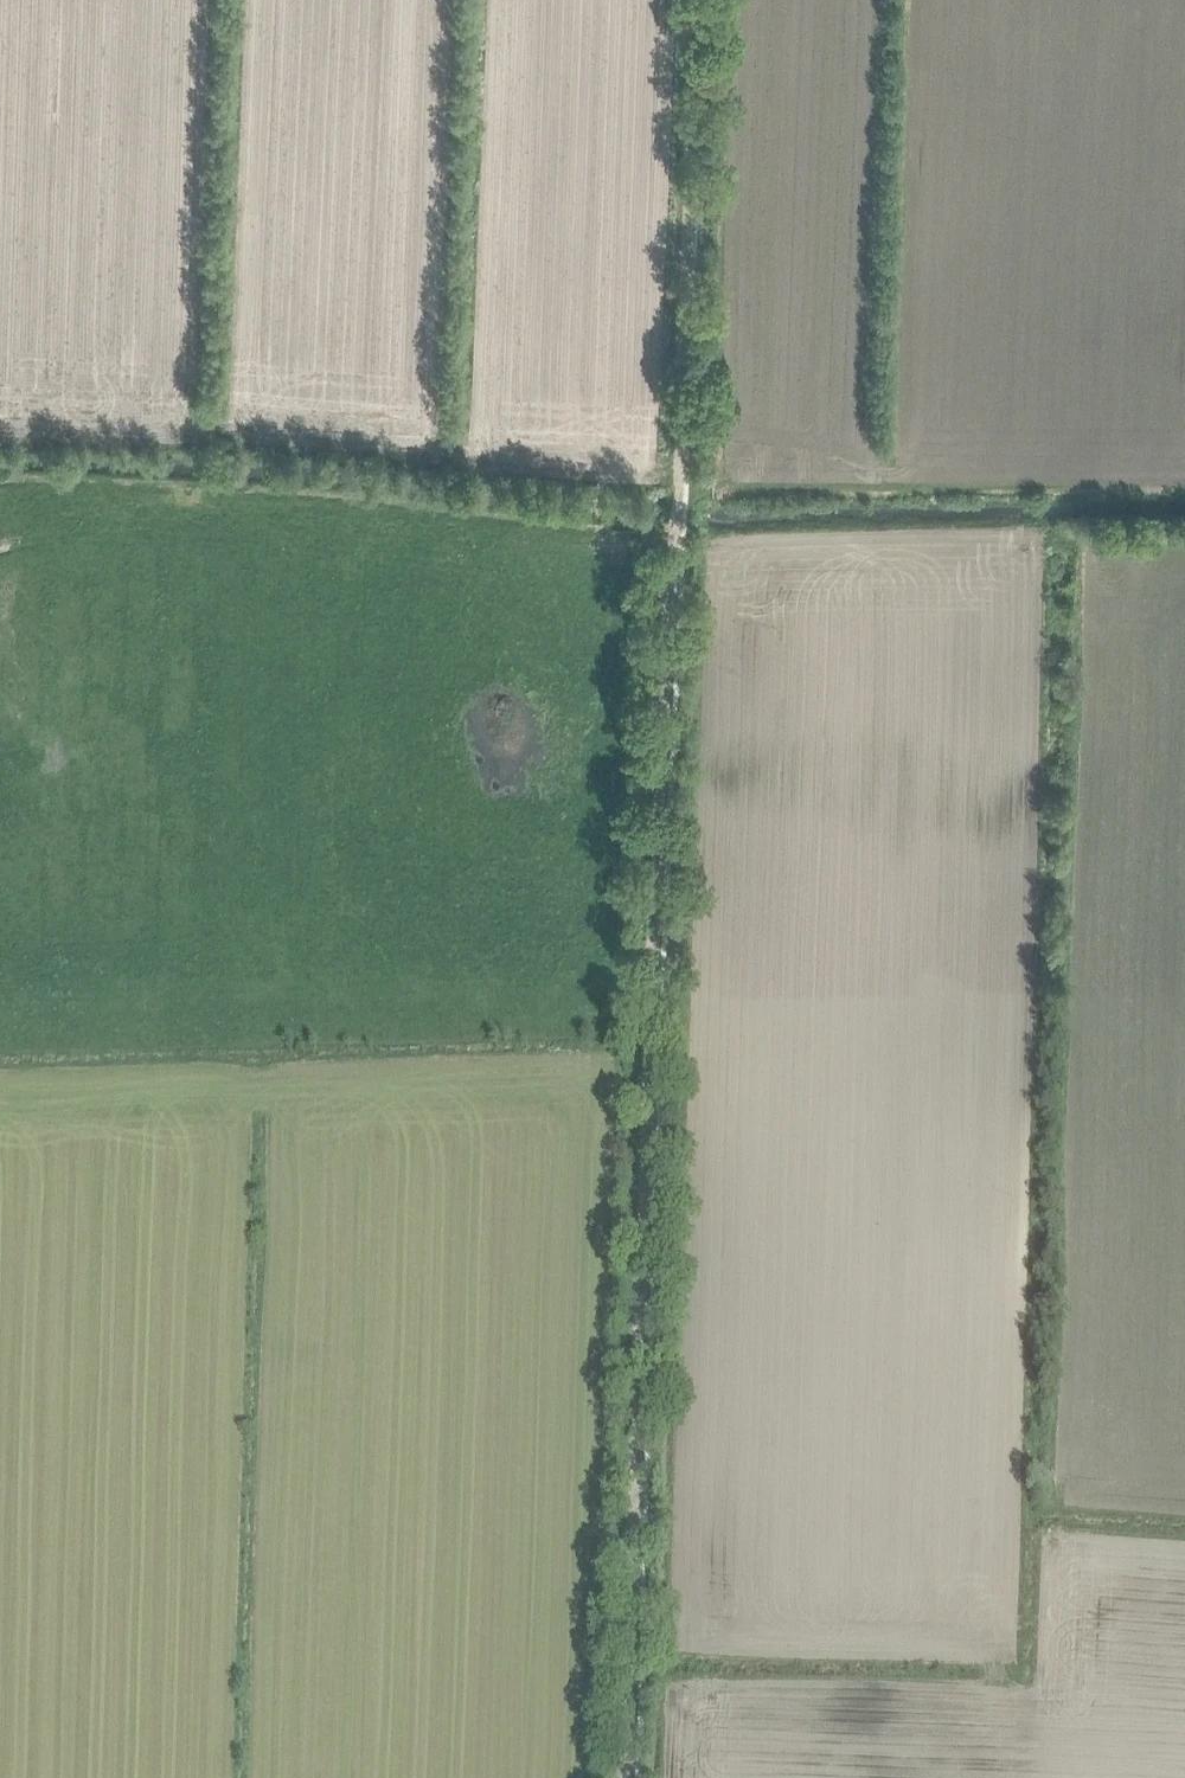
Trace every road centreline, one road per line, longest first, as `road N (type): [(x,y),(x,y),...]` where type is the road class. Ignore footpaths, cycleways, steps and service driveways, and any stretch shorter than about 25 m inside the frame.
road 1 (track): [(624,1777),(694,0)]

